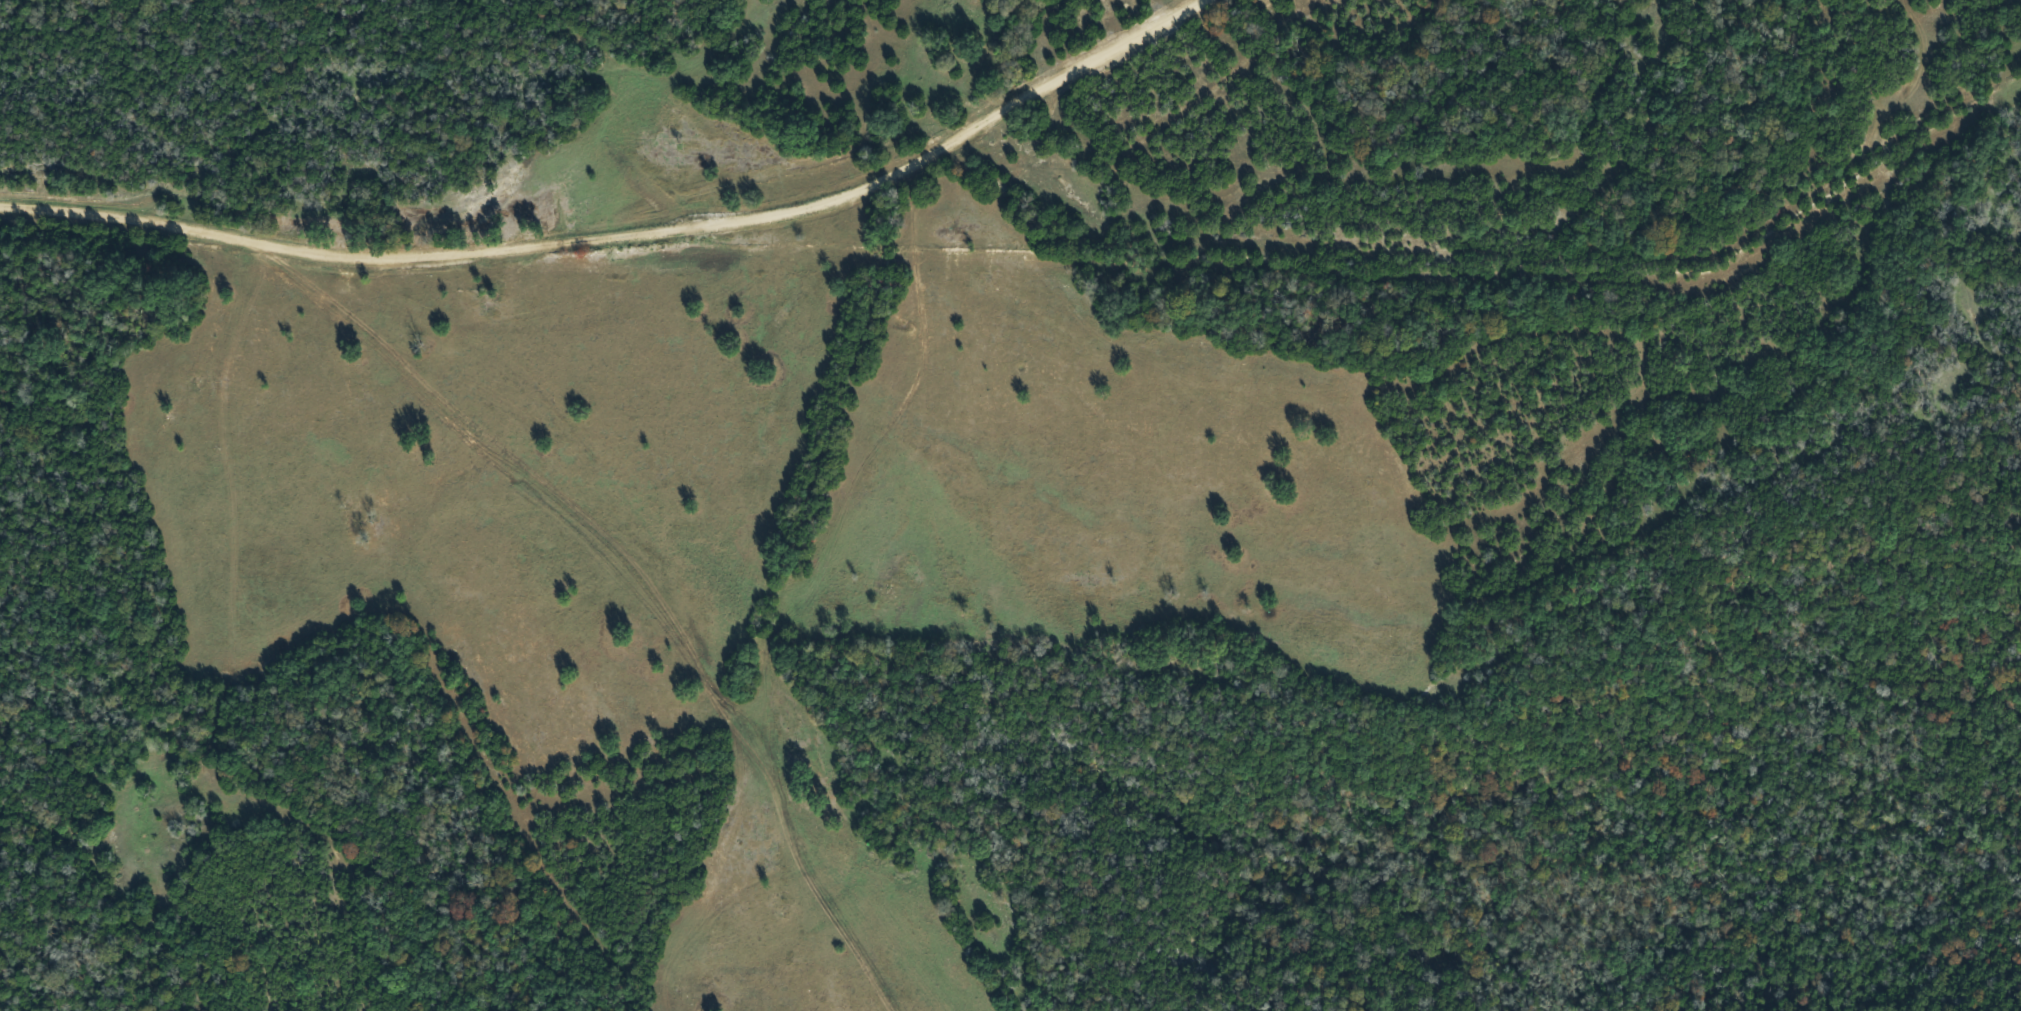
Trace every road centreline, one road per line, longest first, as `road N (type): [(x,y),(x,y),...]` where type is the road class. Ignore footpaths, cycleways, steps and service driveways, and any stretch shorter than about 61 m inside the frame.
road 1 (residential): [(0,206),(497,255),(765,221),(920,165),(1207,0)]

